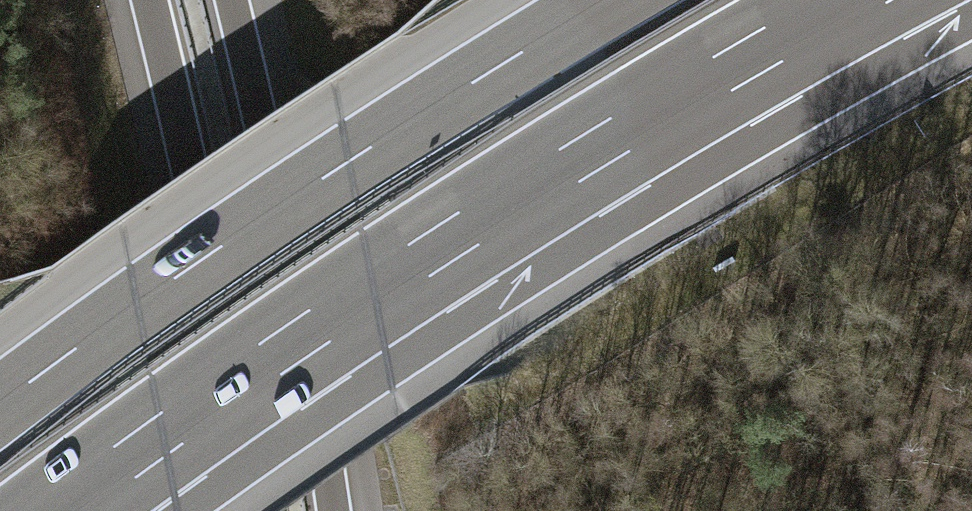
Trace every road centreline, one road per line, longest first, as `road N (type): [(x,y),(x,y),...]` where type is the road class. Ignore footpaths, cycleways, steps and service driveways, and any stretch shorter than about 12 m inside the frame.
road 1 (motorway): [(60,510),(445,244),(853,0)]
road 2 (motorway): [(611,0),(350,162),(0,406)]
road 3 (motorway): [(150,0),(253,510)]
road 4 (motorway): [(334,510),(232,0)]

